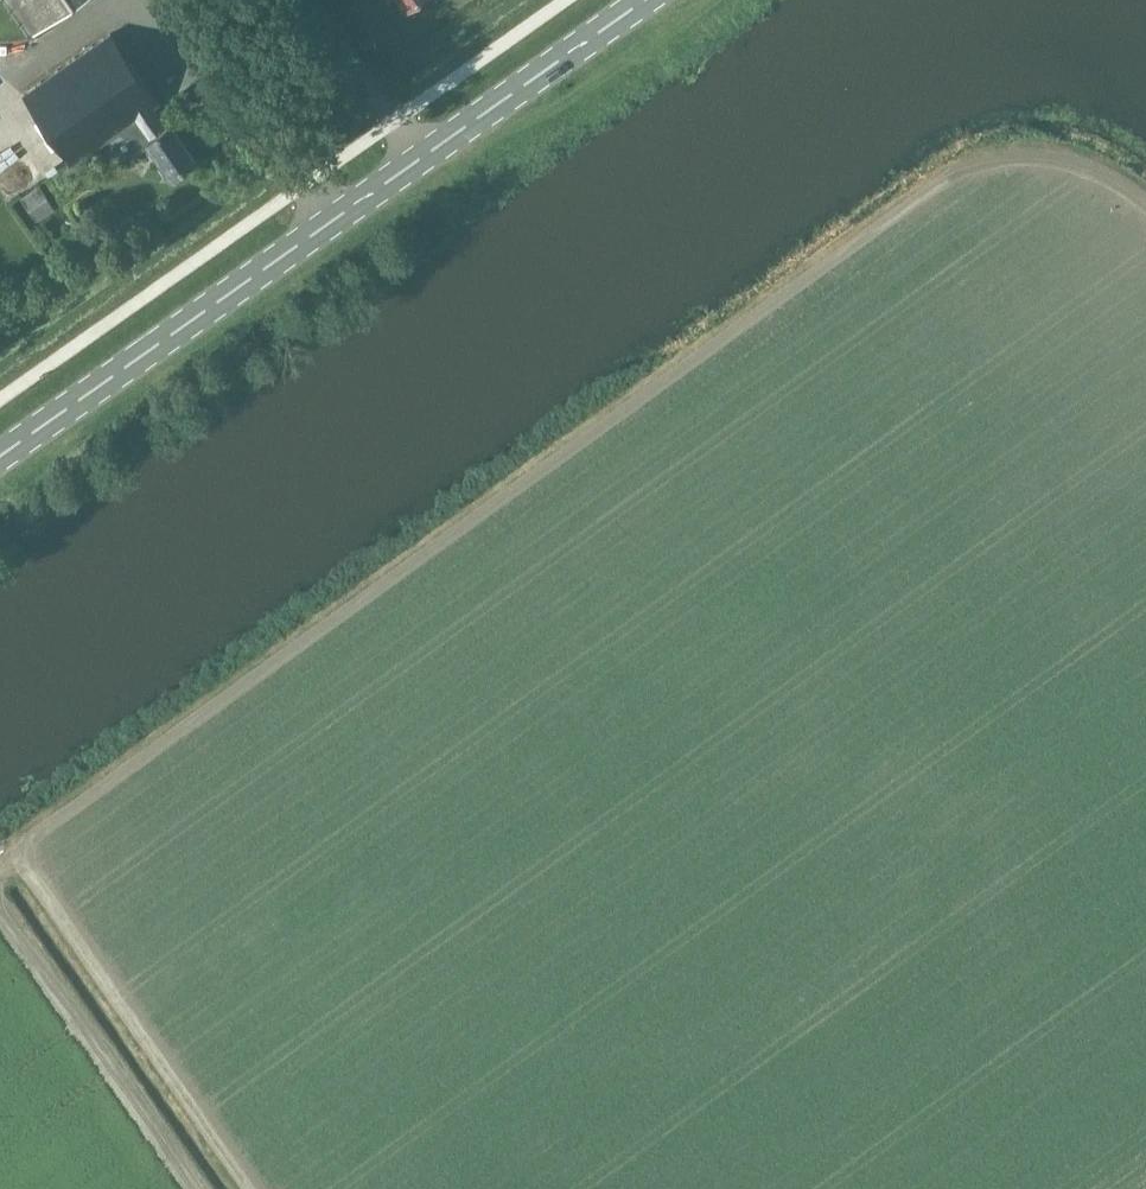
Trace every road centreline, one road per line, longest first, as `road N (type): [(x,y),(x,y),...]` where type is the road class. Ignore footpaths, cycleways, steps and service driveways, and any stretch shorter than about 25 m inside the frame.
road 1 (primary): [(0,457),(646,0)]

